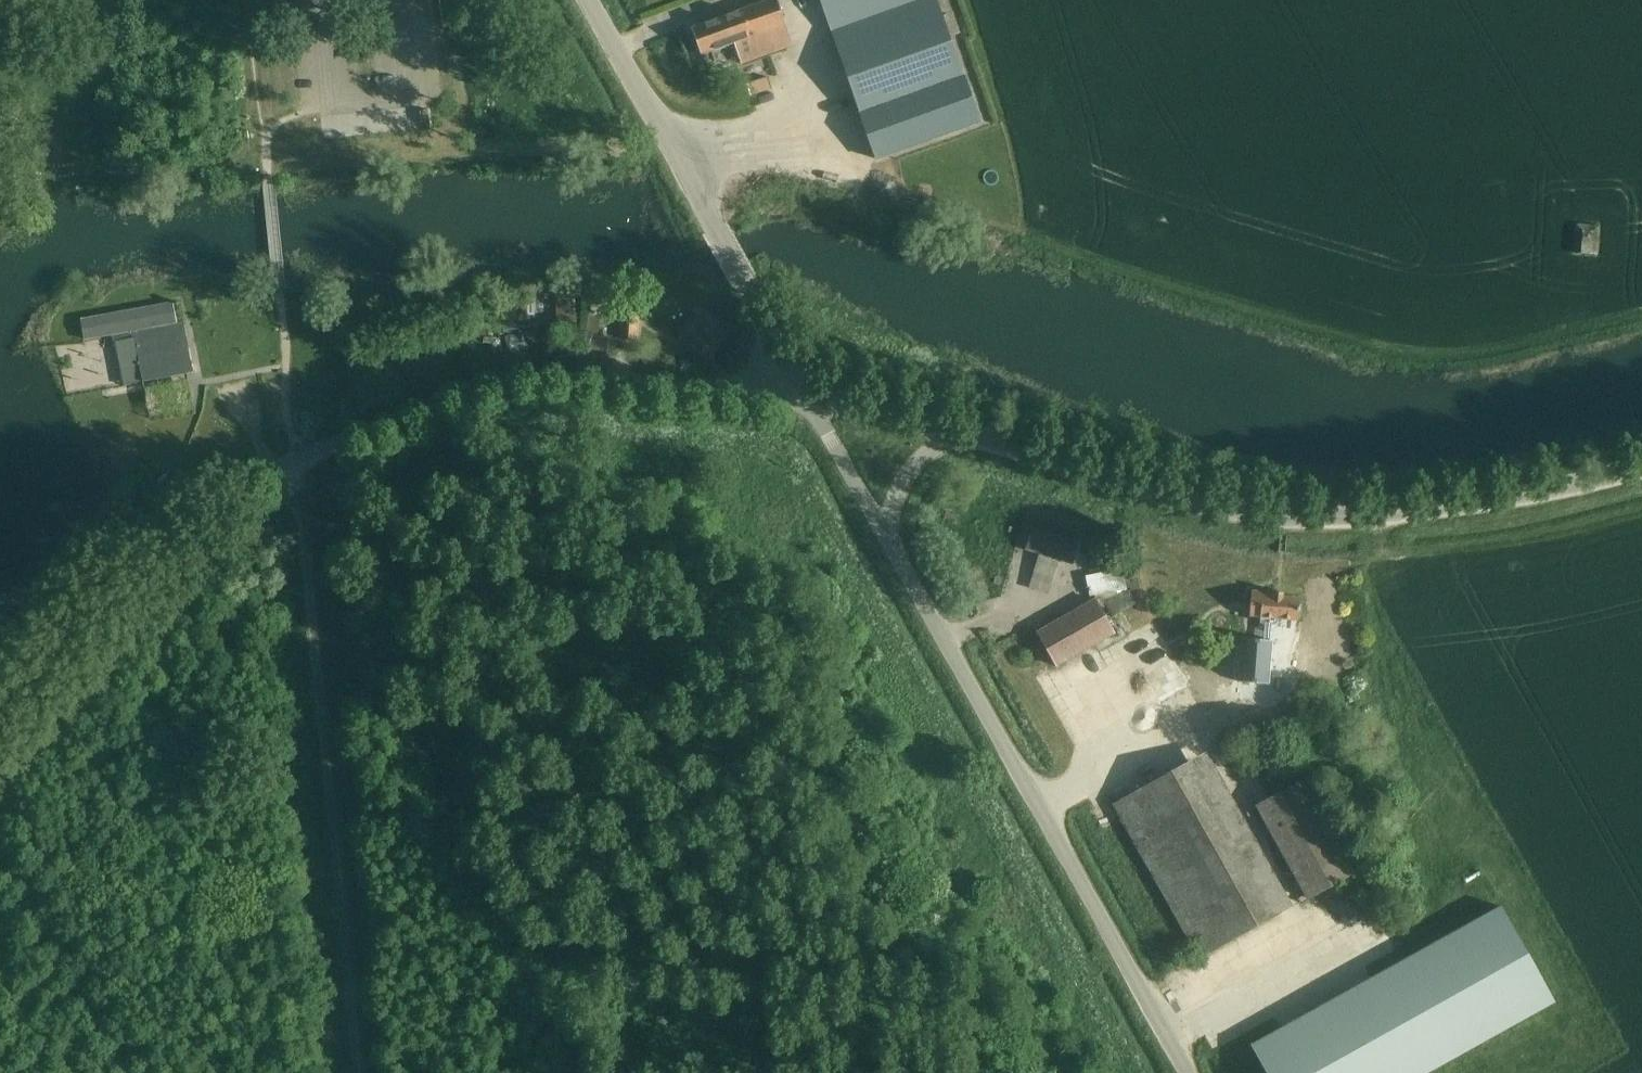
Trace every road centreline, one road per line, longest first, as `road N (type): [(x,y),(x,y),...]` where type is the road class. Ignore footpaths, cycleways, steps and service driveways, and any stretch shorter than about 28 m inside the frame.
road 1 (track): [(1142,1072),(809,443),(792,429),(677,404),(577,402),(458,427),(364,458),(303,491)]
road 2 (track): [(754,1072),(722,819),(704,758),(668,705),(637,671),(484,617),(303,491)]
road 3 (unclassified): [(943,429),(1277,518),(1350,520),(1514,501),(1641,469)]
road 4 (unclassified): [(1186,1072),(890,557)]
road 5 (track): [(358,1072),(303,491)]
road 6 (residential): [(299,458),(470,394),(540,381),(802,400)]
road 7 (tertiary): [(802,400),(587,0)]
road 8 (track): [(662,136),(268,171)]
road 9 (track): [(299,458),(268,171)]
road 10 (unclassified): [(890,557),(802,400)]
road 11 (track): [(268,171),(244,0)]
road 12 (unclassified): [(943,429),(802,400)]
road 13 (unclassified): [(890,557),(900,498),(943,429)]

